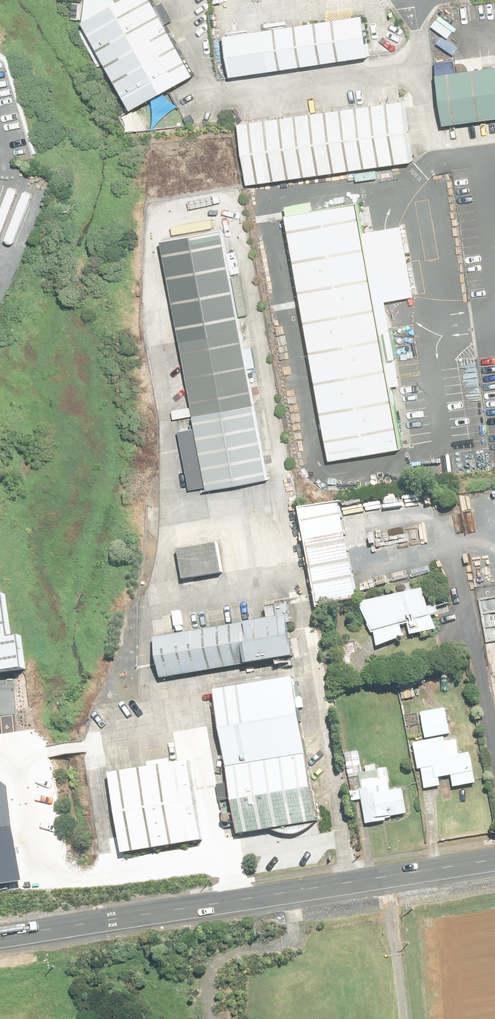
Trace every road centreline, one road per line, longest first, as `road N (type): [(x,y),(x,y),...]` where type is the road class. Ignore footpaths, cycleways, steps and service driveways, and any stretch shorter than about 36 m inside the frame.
road 1 (tertiary): [(494,859),(0,937)]
road 2 (track): [(289,892),(289,940),(239,953),(210,972),(206,1004),(215,1018)]

